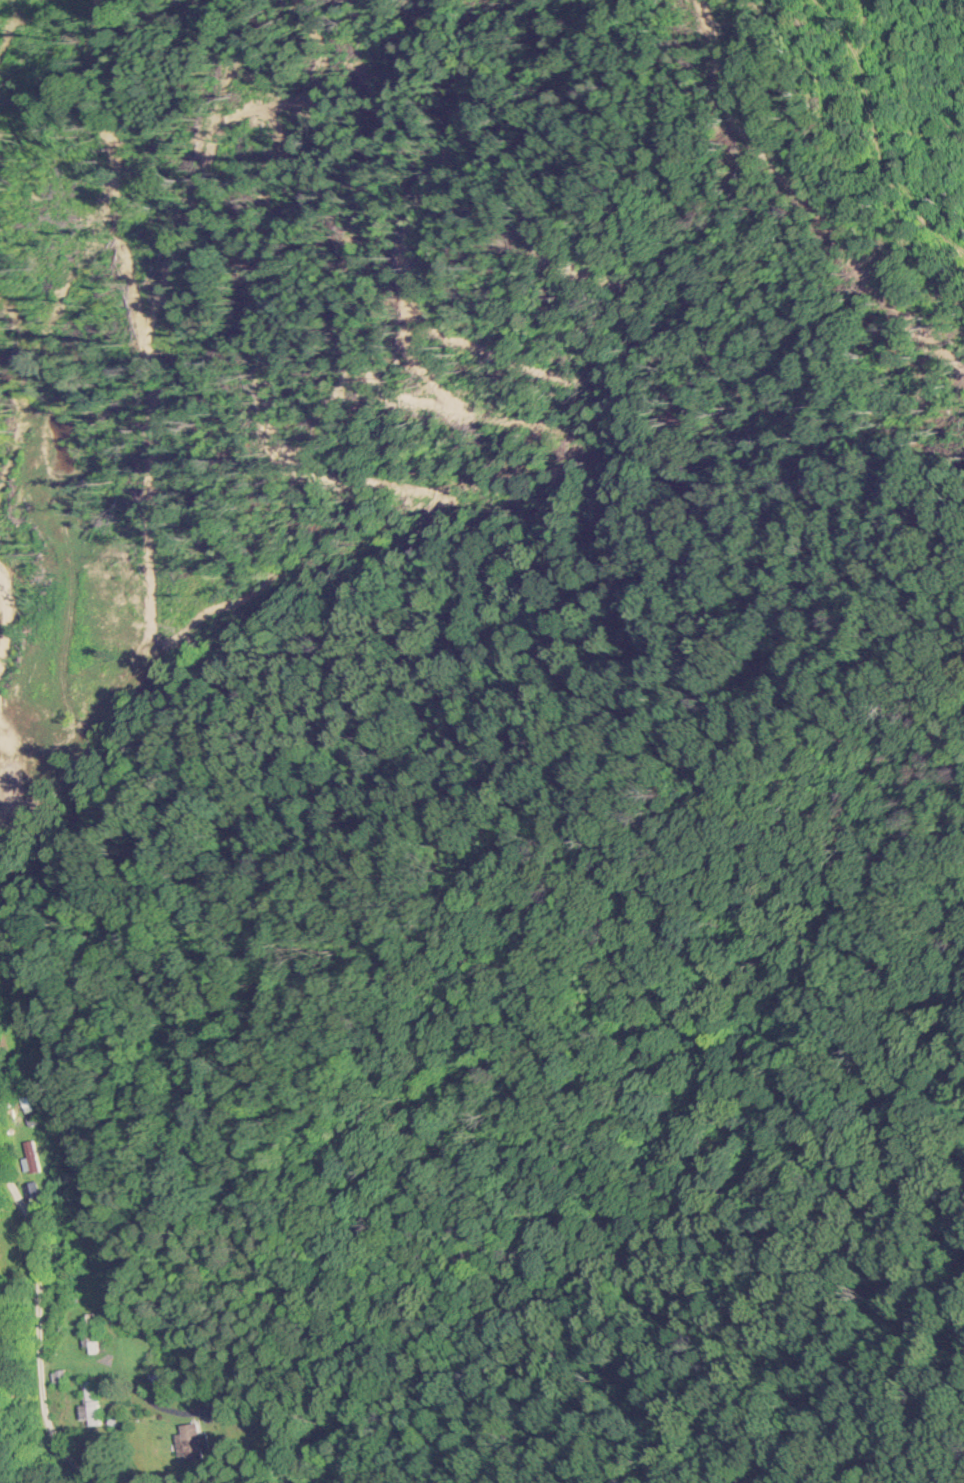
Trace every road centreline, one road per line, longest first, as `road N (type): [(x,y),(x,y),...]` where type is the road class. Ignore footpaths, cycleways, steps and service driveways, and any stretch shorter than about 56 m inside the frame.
road 1 (residential): [(0,1167),(37,1249),(50,1438),(83,1482)]

